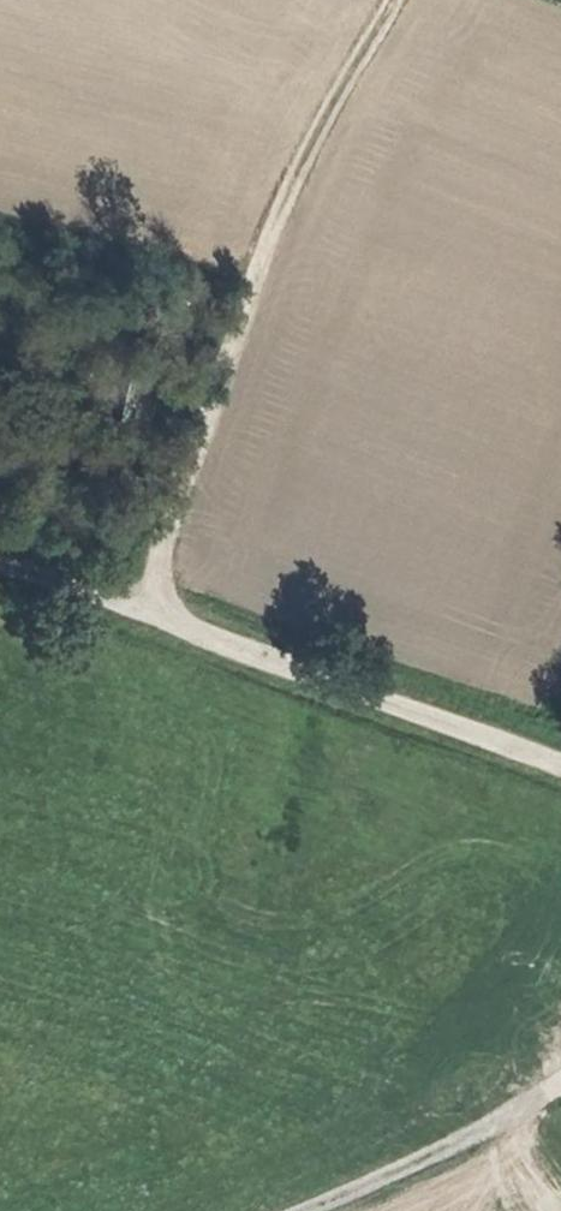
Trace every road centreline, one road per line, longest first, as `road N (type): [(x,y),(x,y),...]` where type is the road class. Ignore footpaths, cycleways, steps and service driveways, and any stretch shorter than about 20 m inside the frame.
road 1 (track): [(140,602),(323,116),(391,0)]
road 2 (track): [(560,760),(140,602),(0,560)]
road 3 (track): [(312,1210),(442,1154),(560,1083)]

